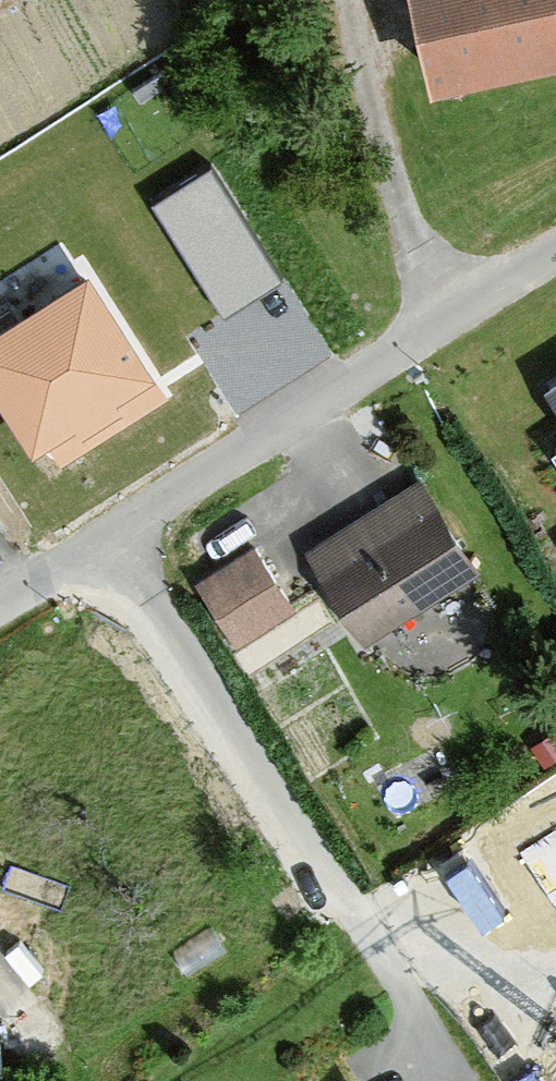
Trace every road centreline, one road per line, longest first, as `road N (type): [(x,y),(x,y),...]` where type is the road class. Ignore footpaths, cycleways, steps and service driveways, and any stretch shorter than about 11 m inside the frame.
road 1 (residential): [(113,537),(446,1056)]
road 2 (residential): [(555,253),(113,537)]
road 3 (residential): [(113,537),(0,604)]

